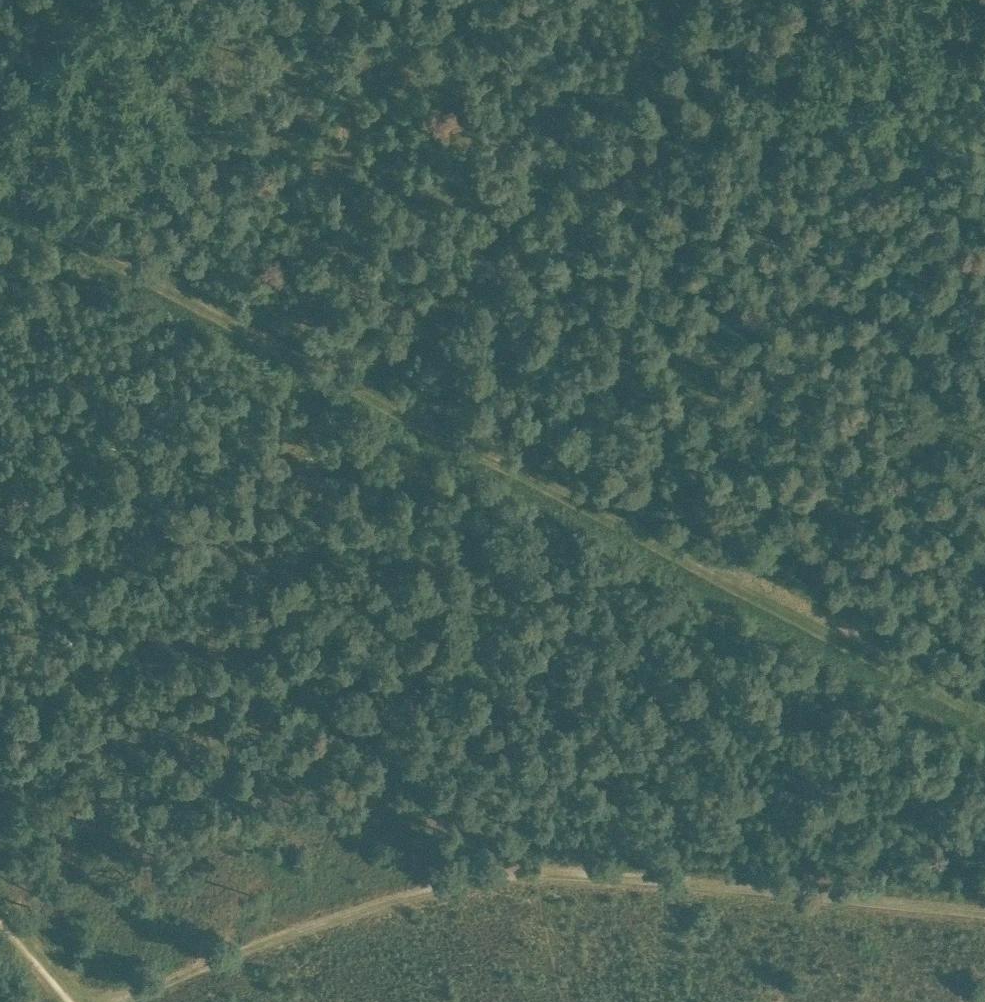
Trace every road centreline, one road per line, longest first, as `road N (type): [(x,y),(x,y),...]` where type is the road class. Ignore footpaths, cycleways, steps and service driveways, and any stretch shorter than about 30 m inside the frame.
road 1 (track): [(984,915),(568,872),(508,874),(375,900),(98,1001)]
road 2 (track): [(365,382),(984,706)]
road 3 (track): [(681,0),(365,382)]
road 4 (track): [(0,192),(365,382)]

